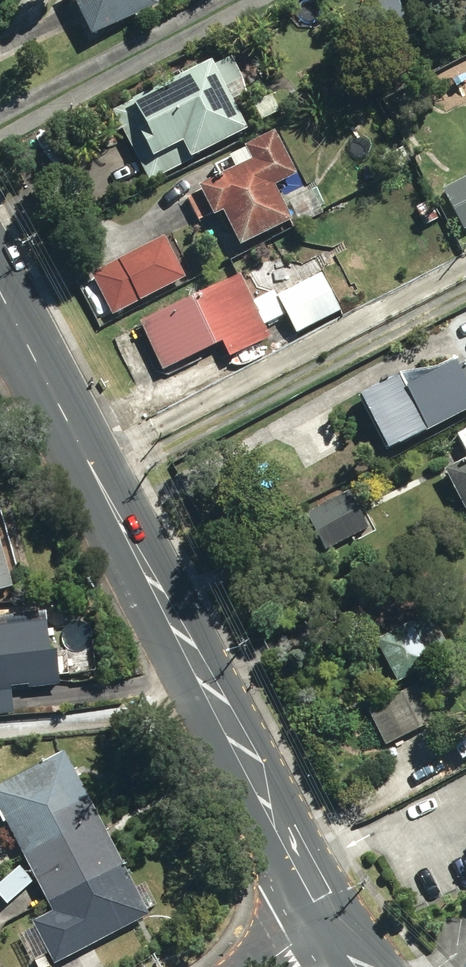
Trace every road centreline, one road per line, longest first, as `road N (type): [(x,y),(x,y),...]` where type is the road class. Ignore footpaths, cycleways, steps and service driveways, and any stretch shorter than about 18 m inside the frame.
road 1 (secondary): [(0,300),(328,925)]

